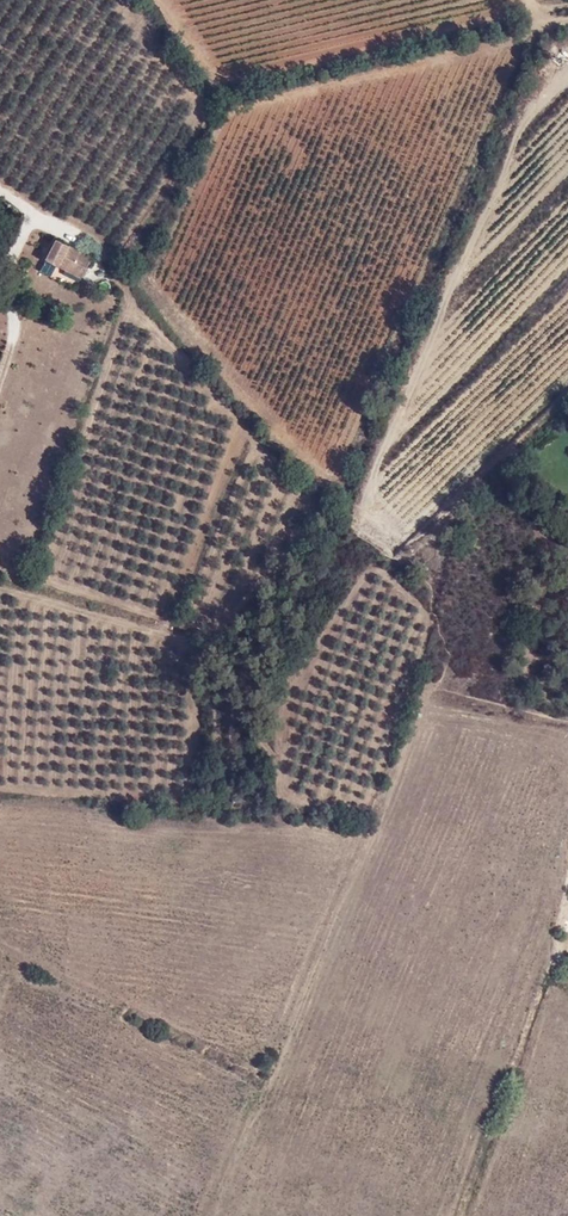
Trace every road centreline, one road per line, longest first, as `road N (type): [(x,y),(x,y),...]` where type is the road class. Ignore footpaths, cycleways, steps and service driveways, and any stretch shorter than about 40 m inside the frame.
road 1 (track): [(228,101),(535,18),(333,482),(148,278)]
road 2 (track): [(67,232),(148,278),(228,101),(152,0)]
road 3 (track): [(333,482),(349,511),(424,578),(452,661)]

